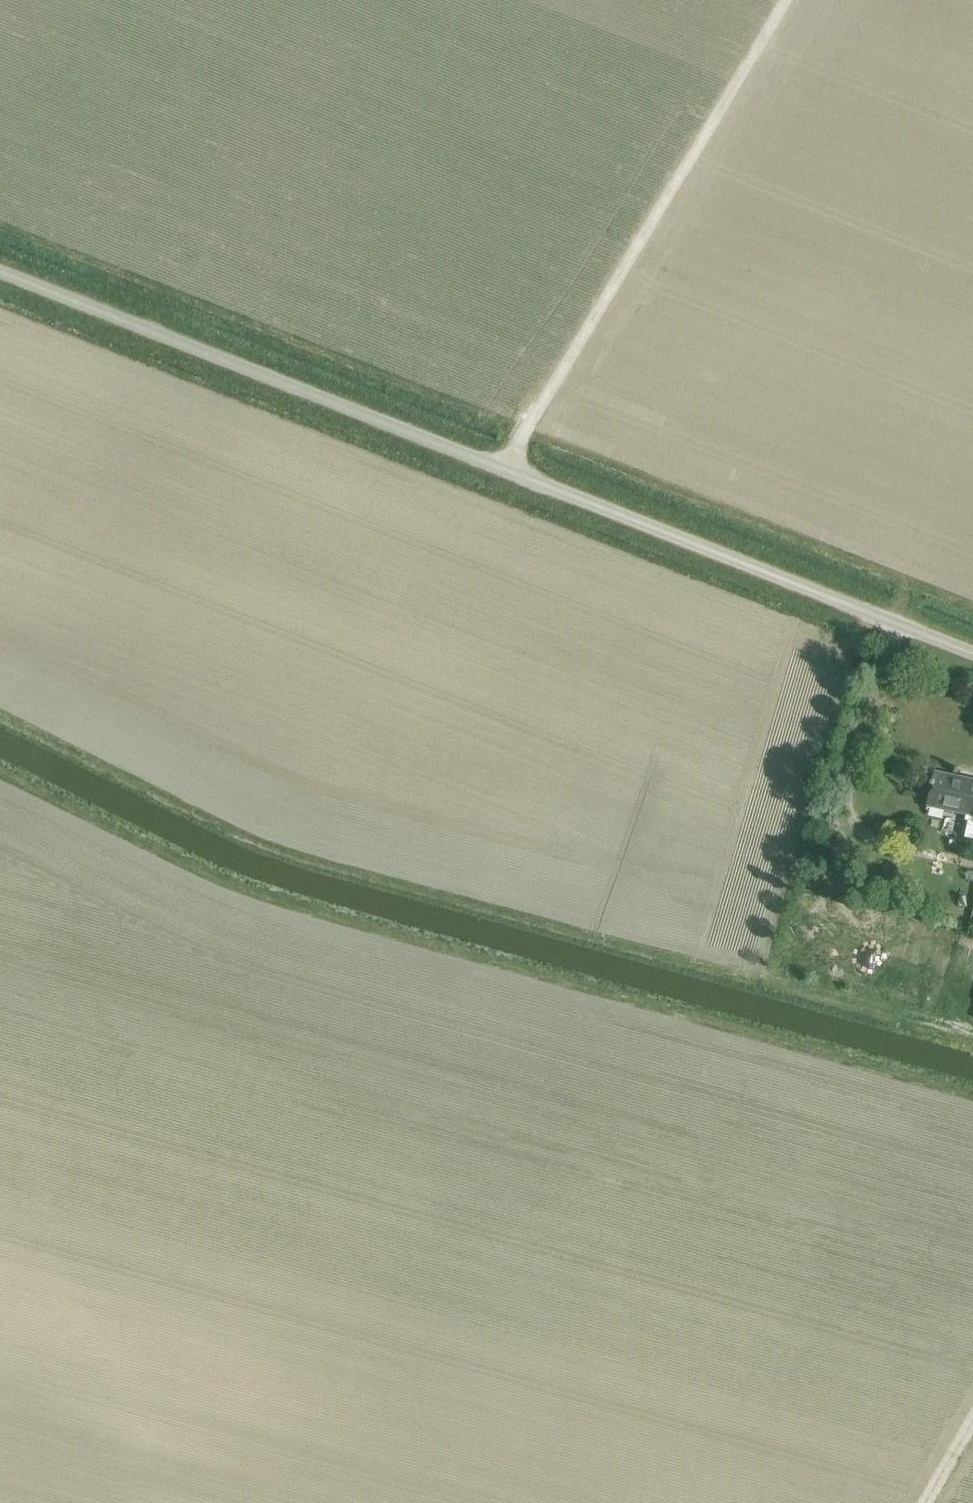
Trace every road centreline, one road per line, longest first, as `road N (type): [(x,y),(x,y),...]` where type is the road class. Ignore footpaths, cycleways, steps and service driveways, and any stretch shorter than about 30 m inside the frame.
road 1 (unclassified): [(972,651),(0,263)]
road 2 (track): [(505,467),(786,0)]

